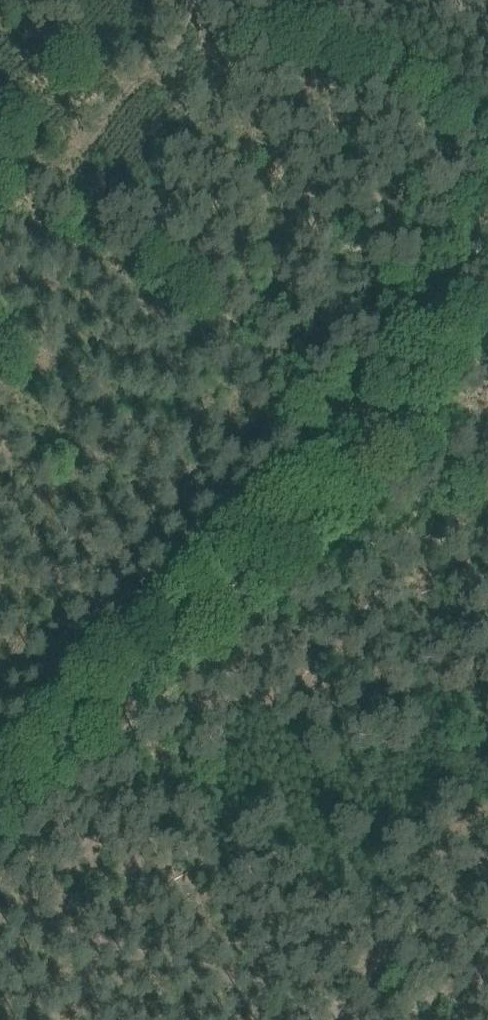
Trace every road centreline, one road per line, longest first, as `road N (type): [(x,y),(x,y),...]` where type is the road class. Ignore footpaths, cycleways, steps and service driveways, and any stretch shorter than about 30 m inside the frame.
road 1 (track): [(487,208),(380,439),(0,810)]
road 2 (track): [(487,499),(414,470),(380,439),(0,210)]

